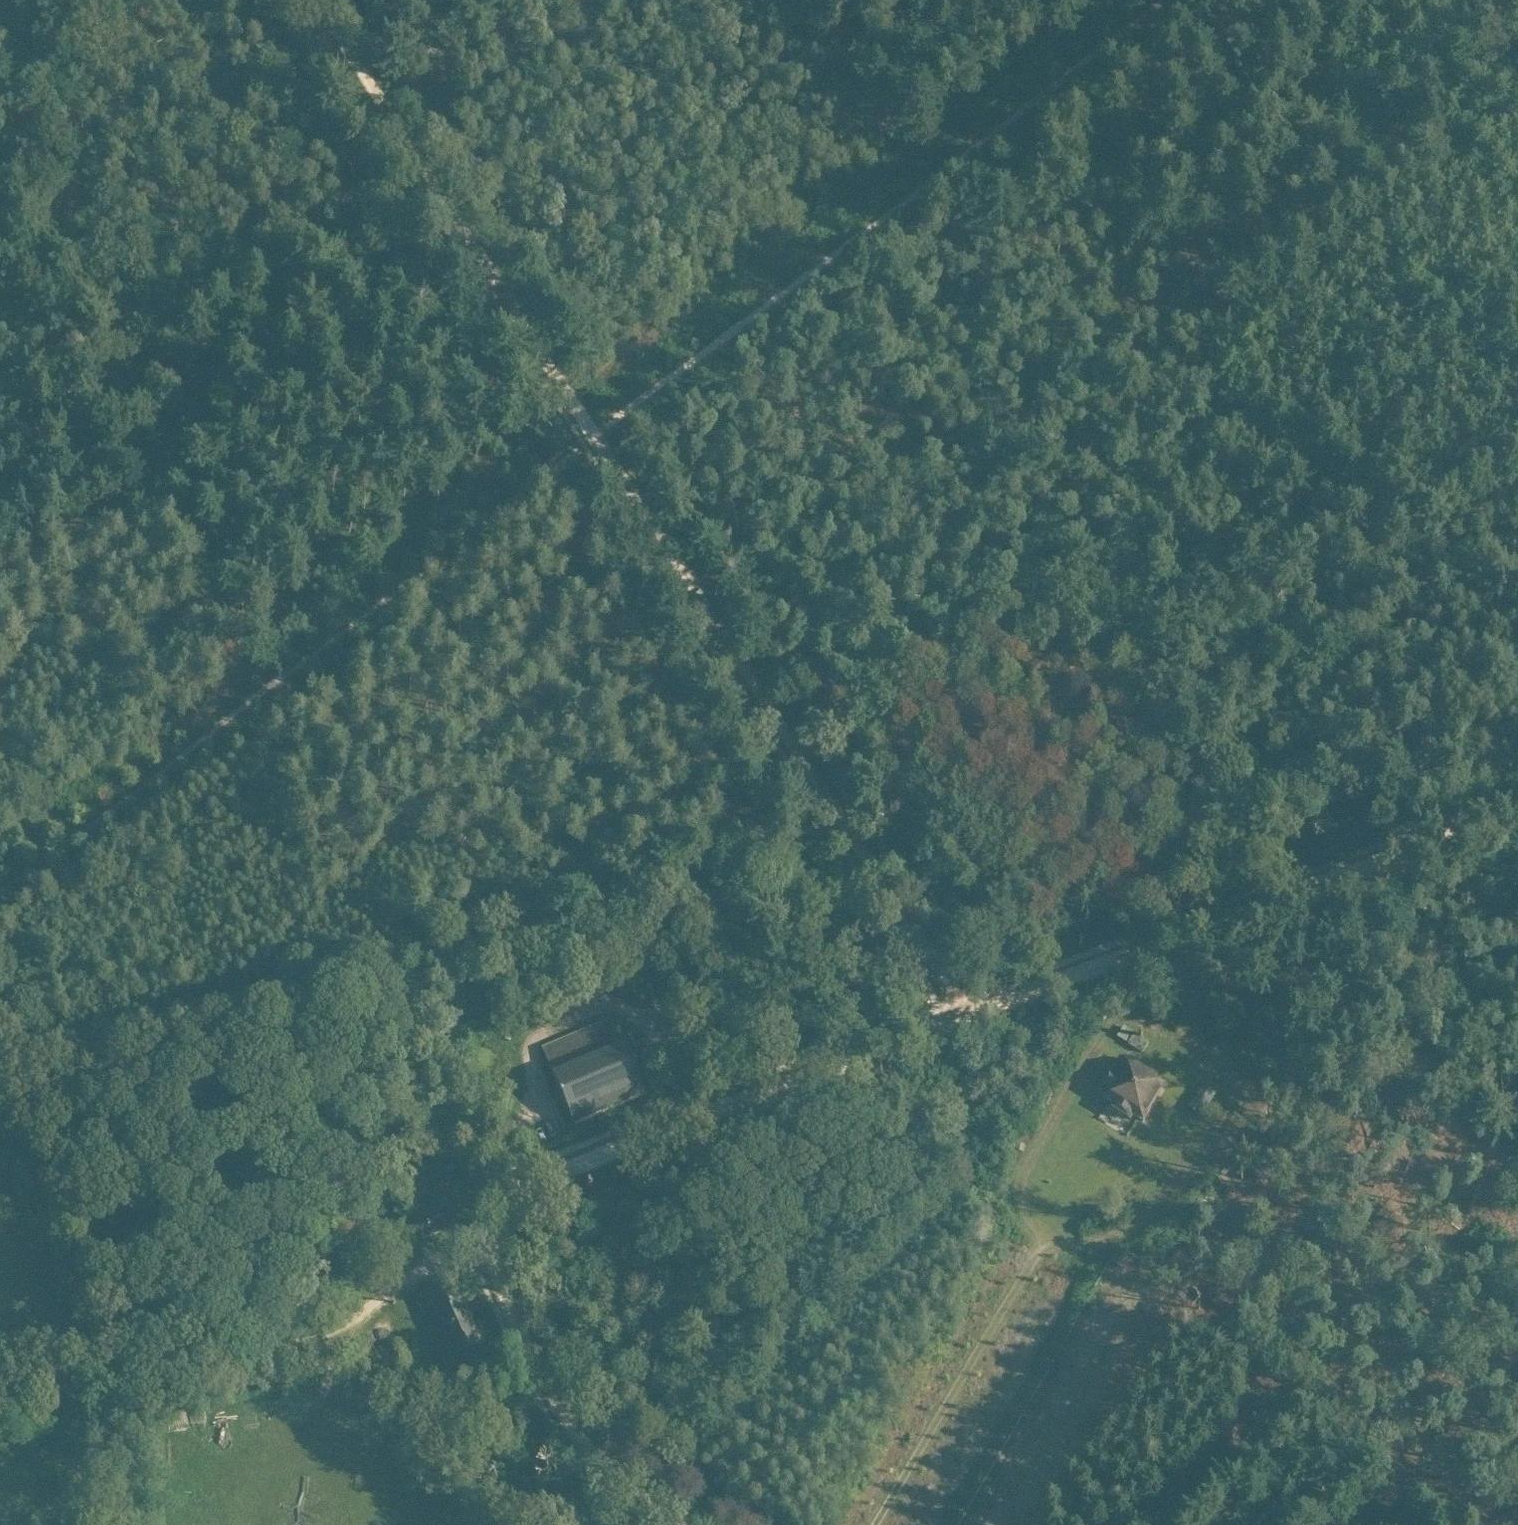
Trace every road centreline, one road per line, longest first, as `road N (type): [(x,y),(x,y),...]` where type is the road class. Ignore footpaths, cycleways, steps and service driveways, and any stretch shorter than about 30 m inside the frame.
road 1 (track): [(967,1015),(320,0)]
road 2 (track): [(500,1244),(527,1192),(569,1166),(948,1021),(1517,821)]
road 3 (track): [(1072,1198),(878,1524)]
road 4 (track): [(682,1524),(582,1445),(512,1313),(500,1244)]

